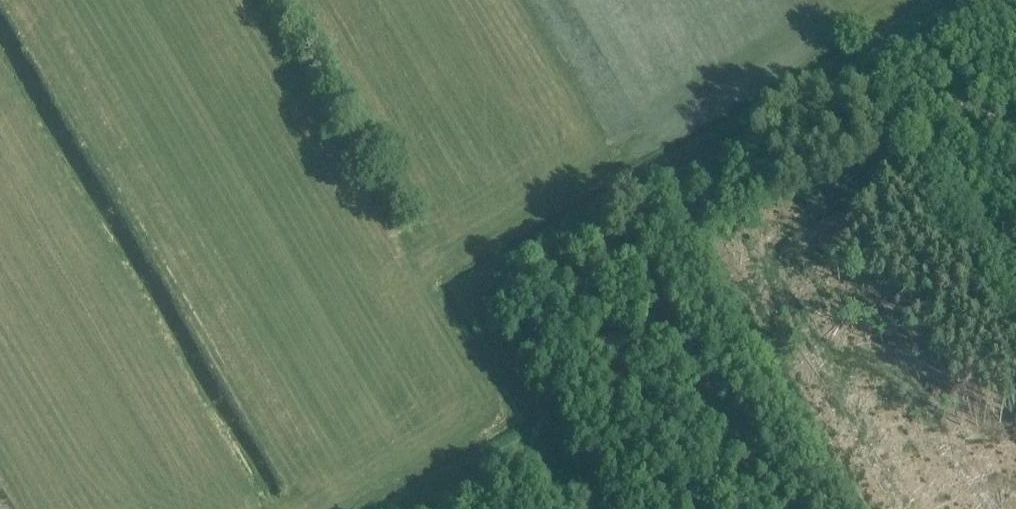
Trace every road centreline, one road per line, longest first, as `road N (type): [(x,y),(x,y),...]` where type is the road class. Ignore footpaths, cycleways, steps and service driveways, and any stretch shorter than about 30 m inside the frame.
road 1 (track): [(962,0),(496,275),(484,294),(484,319),(546,431)]

